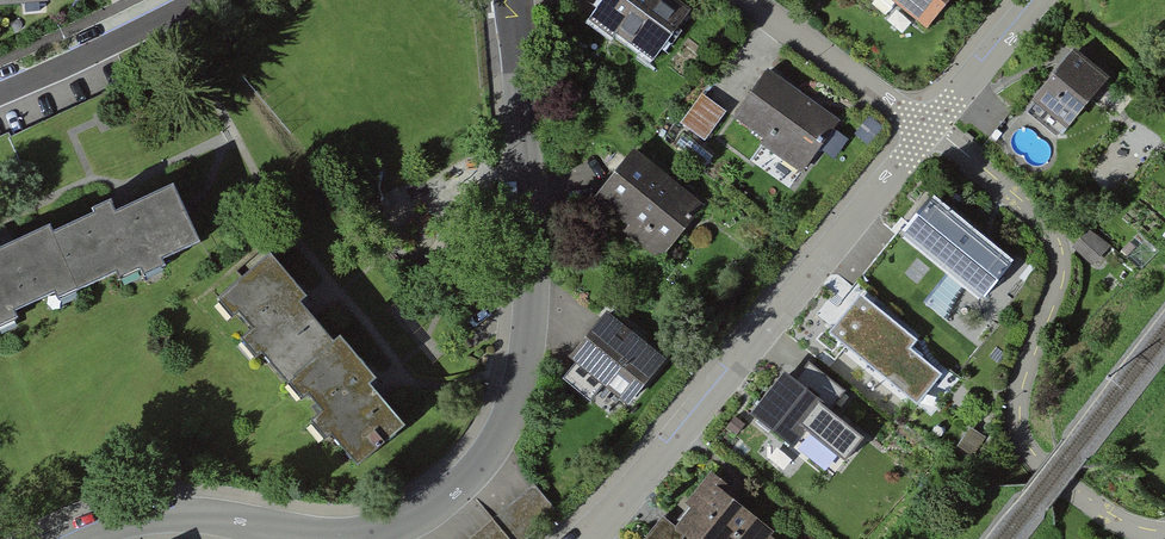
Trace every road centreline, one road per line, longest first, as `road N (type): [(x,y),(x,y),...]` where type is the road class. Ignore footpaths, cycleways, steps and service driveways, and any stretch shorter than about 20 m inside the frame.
road 1 (residential): [(511,0),(533,287),(517,397),(493,446),(450,495),(397,527),(351,538)]
road 2 (residential): [(578,538),(672,442),(930,127)]
road 3 (residential): [(320,538),(169,516),(72,538)]
road 4 (residential): [(204,0),(0,94)]
road 5 (residential): [(751,0),(930,127)]
road 6 (residential): [(930,127),(1037,0)]

